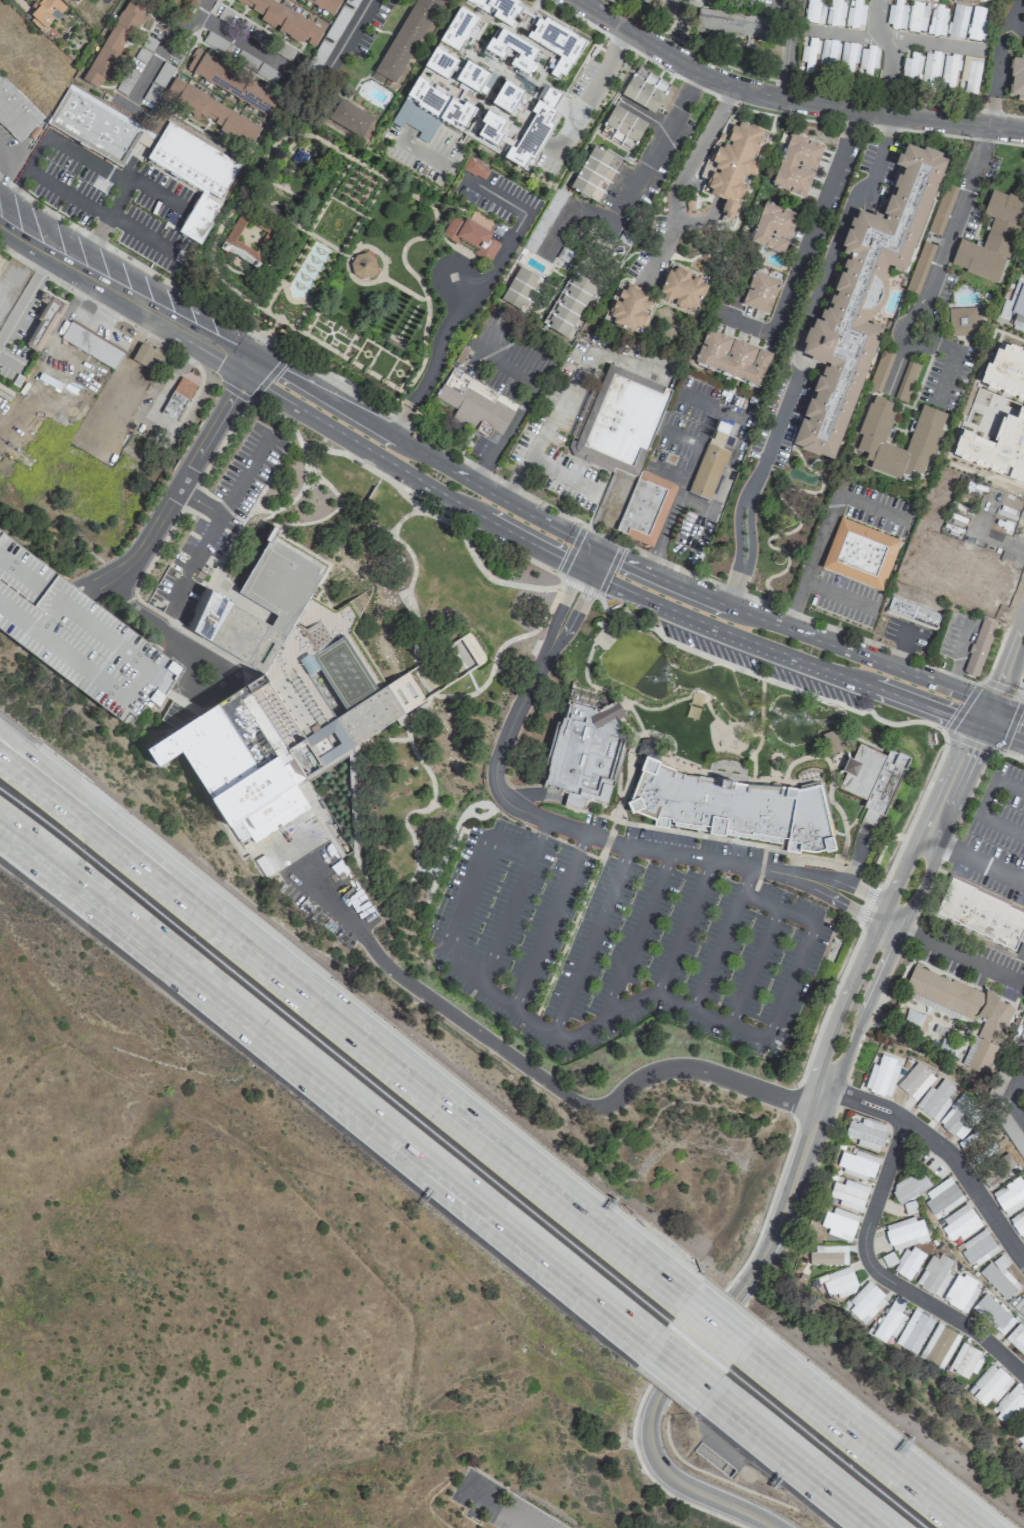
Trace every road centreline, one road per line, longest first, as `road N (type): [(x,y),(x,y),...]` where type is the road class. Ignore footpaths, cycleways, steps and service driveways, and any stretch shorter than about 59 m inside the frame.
road 1 (motorway): [(0,830),(647,1344)]
road 2 (tertiary): [(677,1482),(654,1460),(650,1418),(771,1247),(849,1015),(927,840)]
road 3 (motorway): [(683,1301),(222,932)]
road 4 (residential): [(581,0),(745,87),(1023,130)]
road 5 (primary): [(596,573),(944,714),(986,715)]
road 6 (primary): [(986,715),(960,693),(605,554)]
road 7 (primary): [(249,362),(261,385),(580,566)]
road 8 (primary): [(589,546),(276,366),(249,362)]
road 9 (residential): [(906,1122),(862,1236),(869,1270),(978,1337),(1023,1377)]
road 10 (motorway): [(222,932),(163,859),(0,730)]
road 11 (primary): [(0,211),(249,362)]
road 12 (residential): [(249,362),(147,537),(82,591)]
road 13 (motorway): [(967,1527),(742,1349)]
road 14 (motorway): [(222,932),(0,764)]
road 15 (residential): [(823,1088),(882,1109),(945,1152),(1023,1266)]
road 16 (motorway): [(712,1394),(874,1527)]
road 17 (residential): [(808,29),(976,48)]
road 18 (tertiary): [(927,840),(986,715)]

